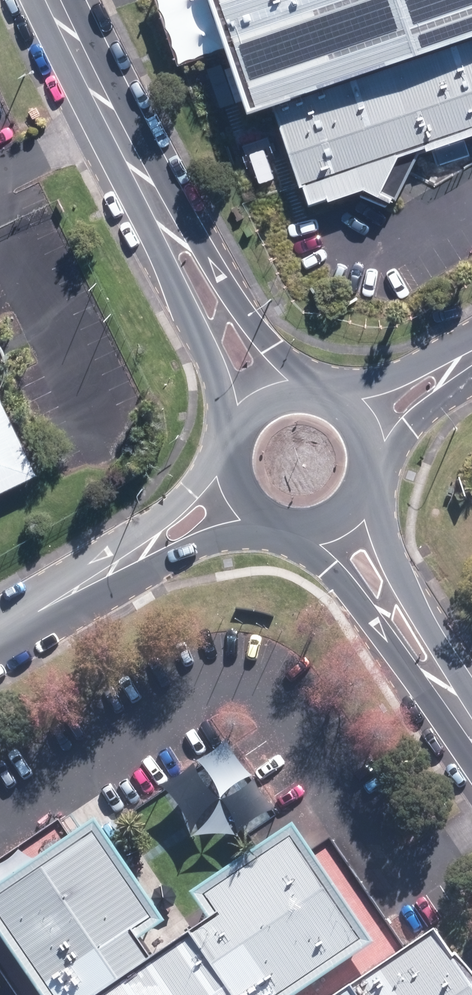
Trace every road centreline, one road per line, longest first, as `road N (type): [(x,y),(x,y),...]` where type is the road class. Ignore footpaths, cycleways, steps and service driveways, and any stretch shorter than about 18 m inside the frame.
road 1 (secondary): [(233,430),(146,183)]
road 2 (secondary): [(467,721),(291,528)]
road 3 (secondary): [(365,487),(397,581),(467,721)]
road 4 (secondary): [(146,183),(301,386)]
road 5 (residential): [(67,595),(228,454)]
road 6 (residential): [(264,519),(67,595)]
road 7 (secondary): [(55,0),(146,183)]
road 8 (residential): [(327,391),(389,379),(471,346)]
road 9 (residential): [(471,370),(371,464)]

